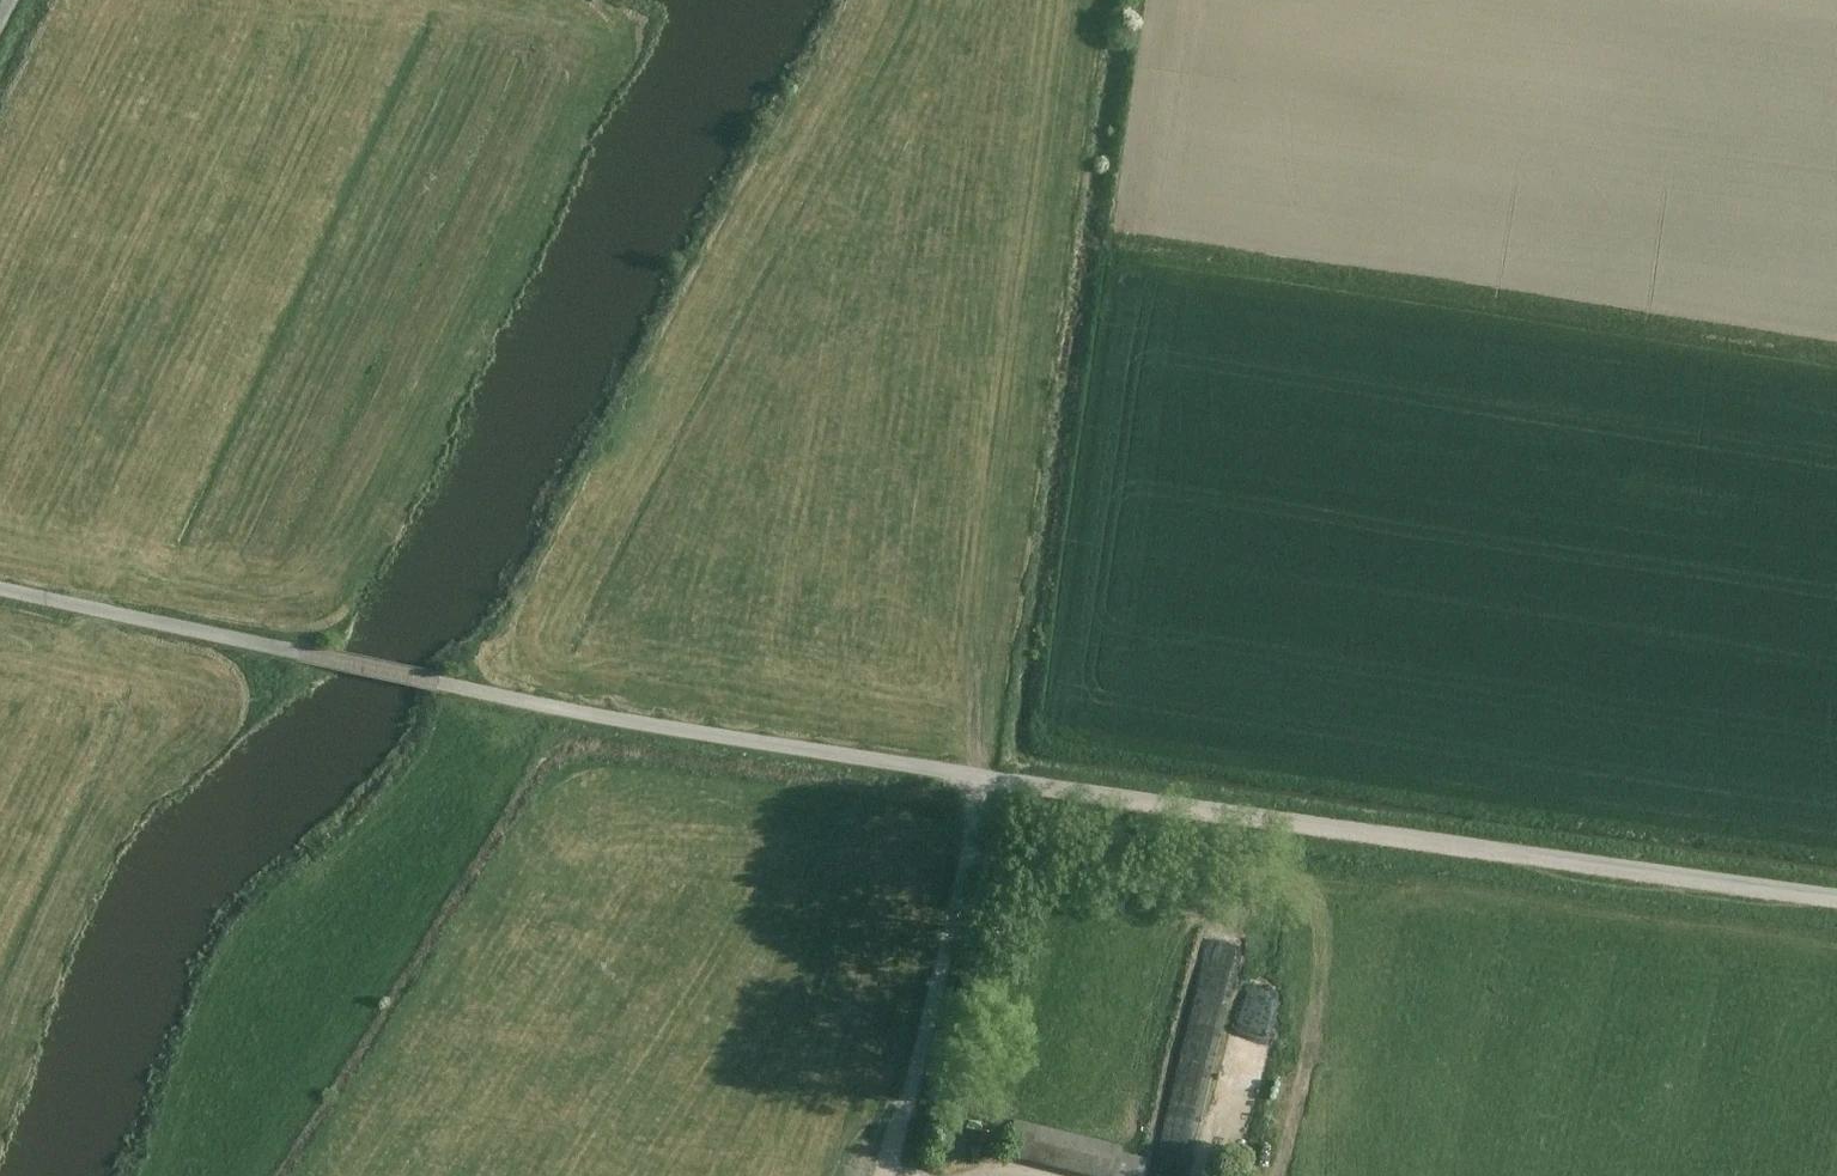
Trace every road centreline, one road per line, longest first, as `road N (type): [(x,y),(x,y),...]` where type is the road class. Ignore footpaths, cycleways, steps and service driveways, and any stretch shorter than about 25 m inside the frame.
road 1 (unclassified): [(0,587),(908,772),(1836,890)]
road 2 (track): [(983,782),(884,1175)]

